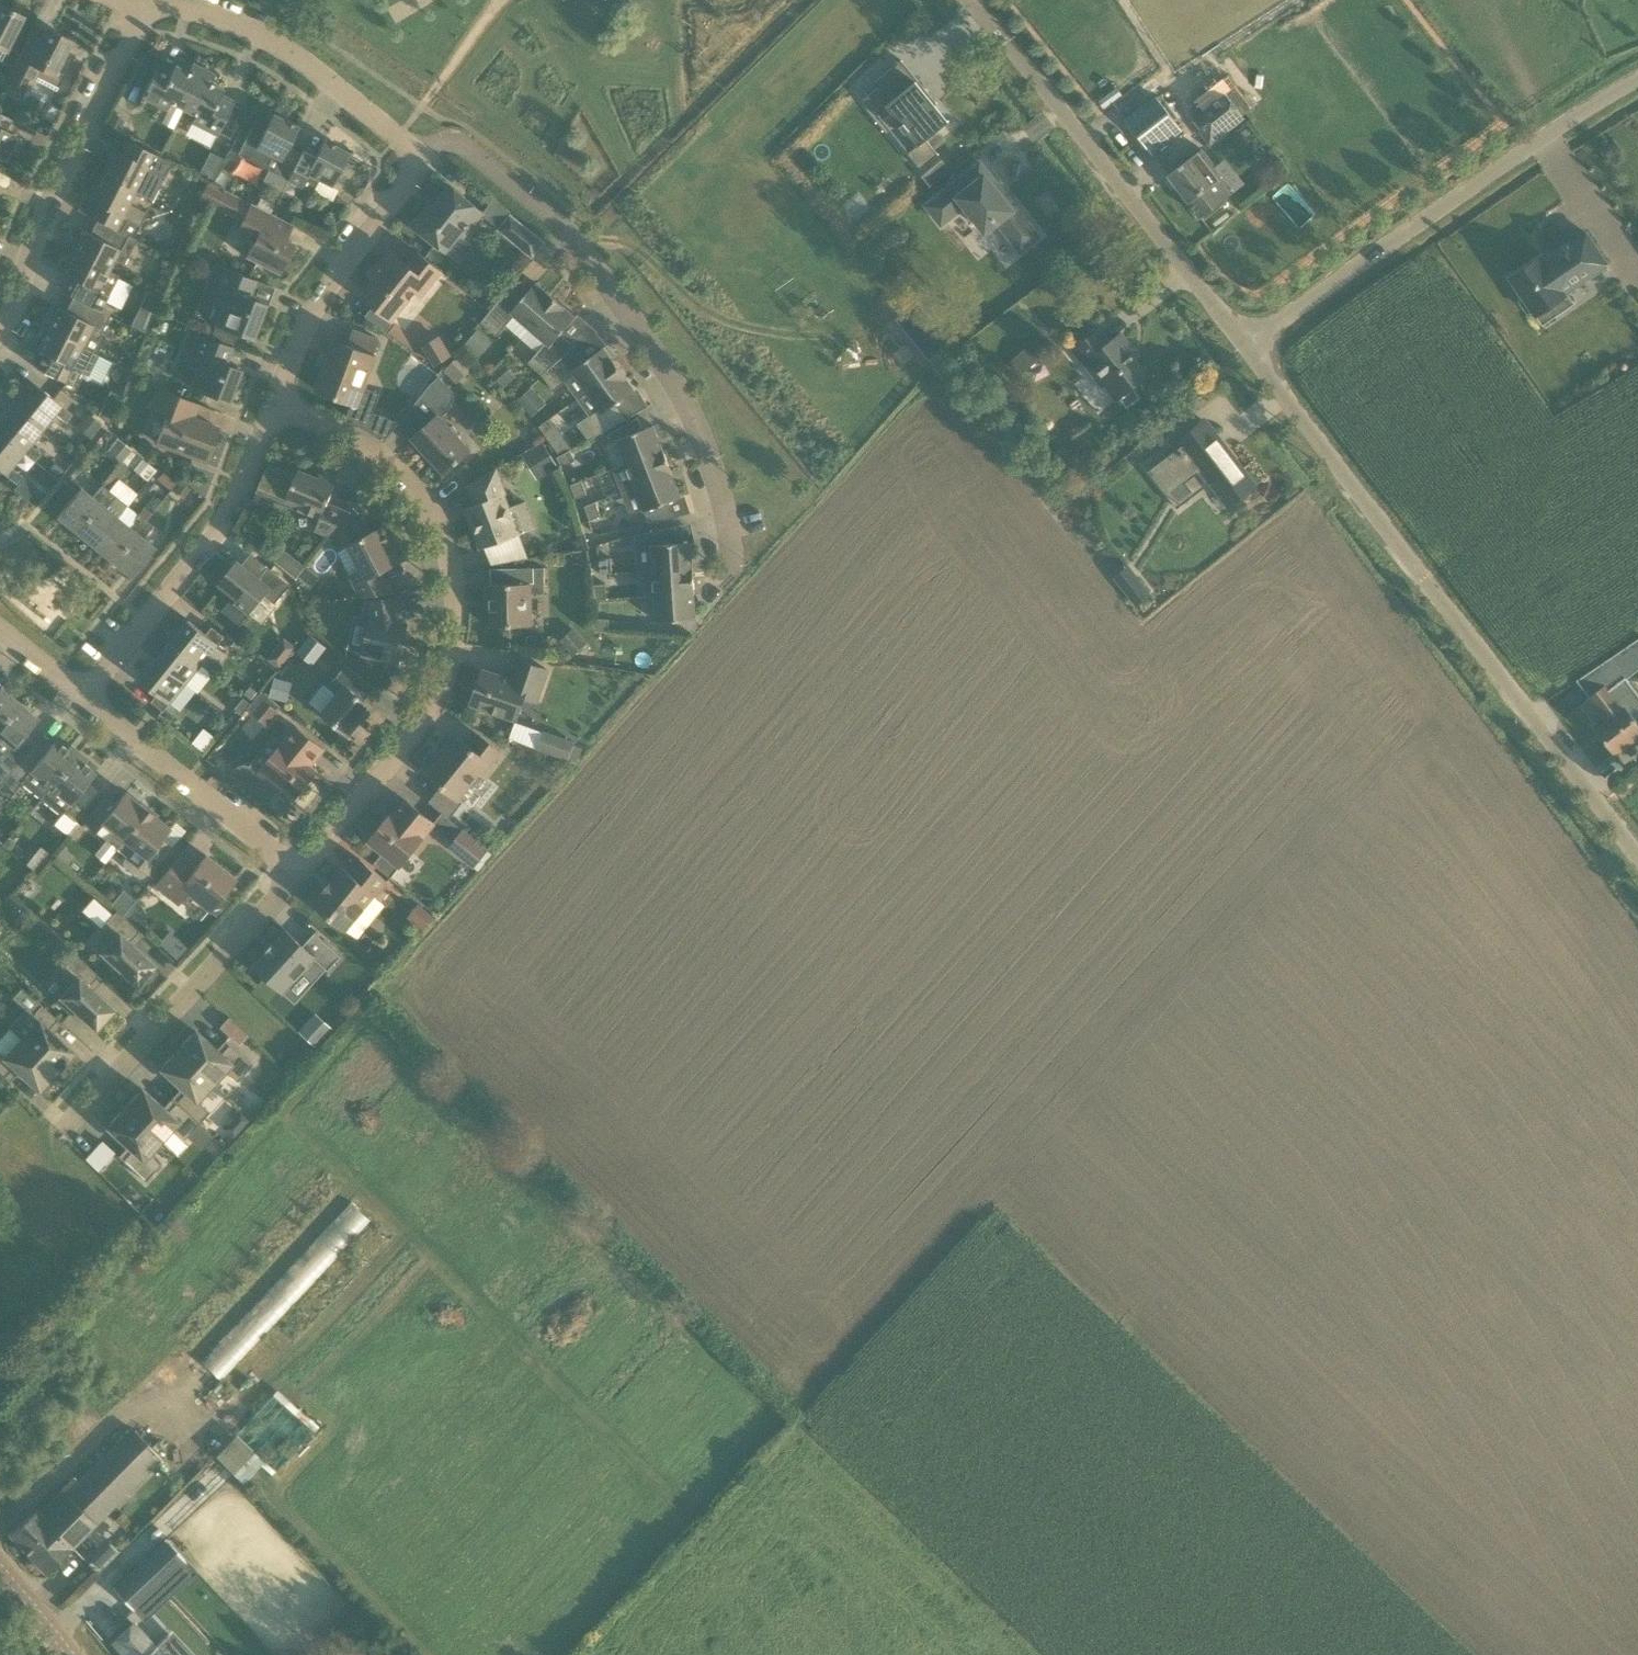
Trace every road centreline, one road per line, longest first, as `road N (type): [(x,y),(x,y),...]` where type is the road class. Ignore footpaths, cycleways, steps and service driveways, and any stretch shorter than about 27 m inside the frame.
road 1 (unclassified): [(1637,863),(1534,711),(1246,341)]
road 2 (residential): [(297,871),(426,713),(445,665),(449,622),(442,552),(418,494),(360,440),(275,405)]
road 3 (residential): [(415,156),(448,144),(480,156),(572,236),(599,270),(691,422),(733,569)]
road 4 (unclassified): [(1637,79),(1246,341)]
road 5 (unclassified): [(1246,341),(968,0)]
road 6 (residential): [(82,699),(221,523),(275,405)]
road 7 (residential): [(0,325),(140,3)]
road 8 (residential): [(297,871),(67,1123)]
road 9 (residential): [(140,3),(219,14),(291,53),(415,156)]
road 10 (residential): [(275,405),(301,335),(415,156)]
road 11 (residential): [(266,843),(82,699)]

